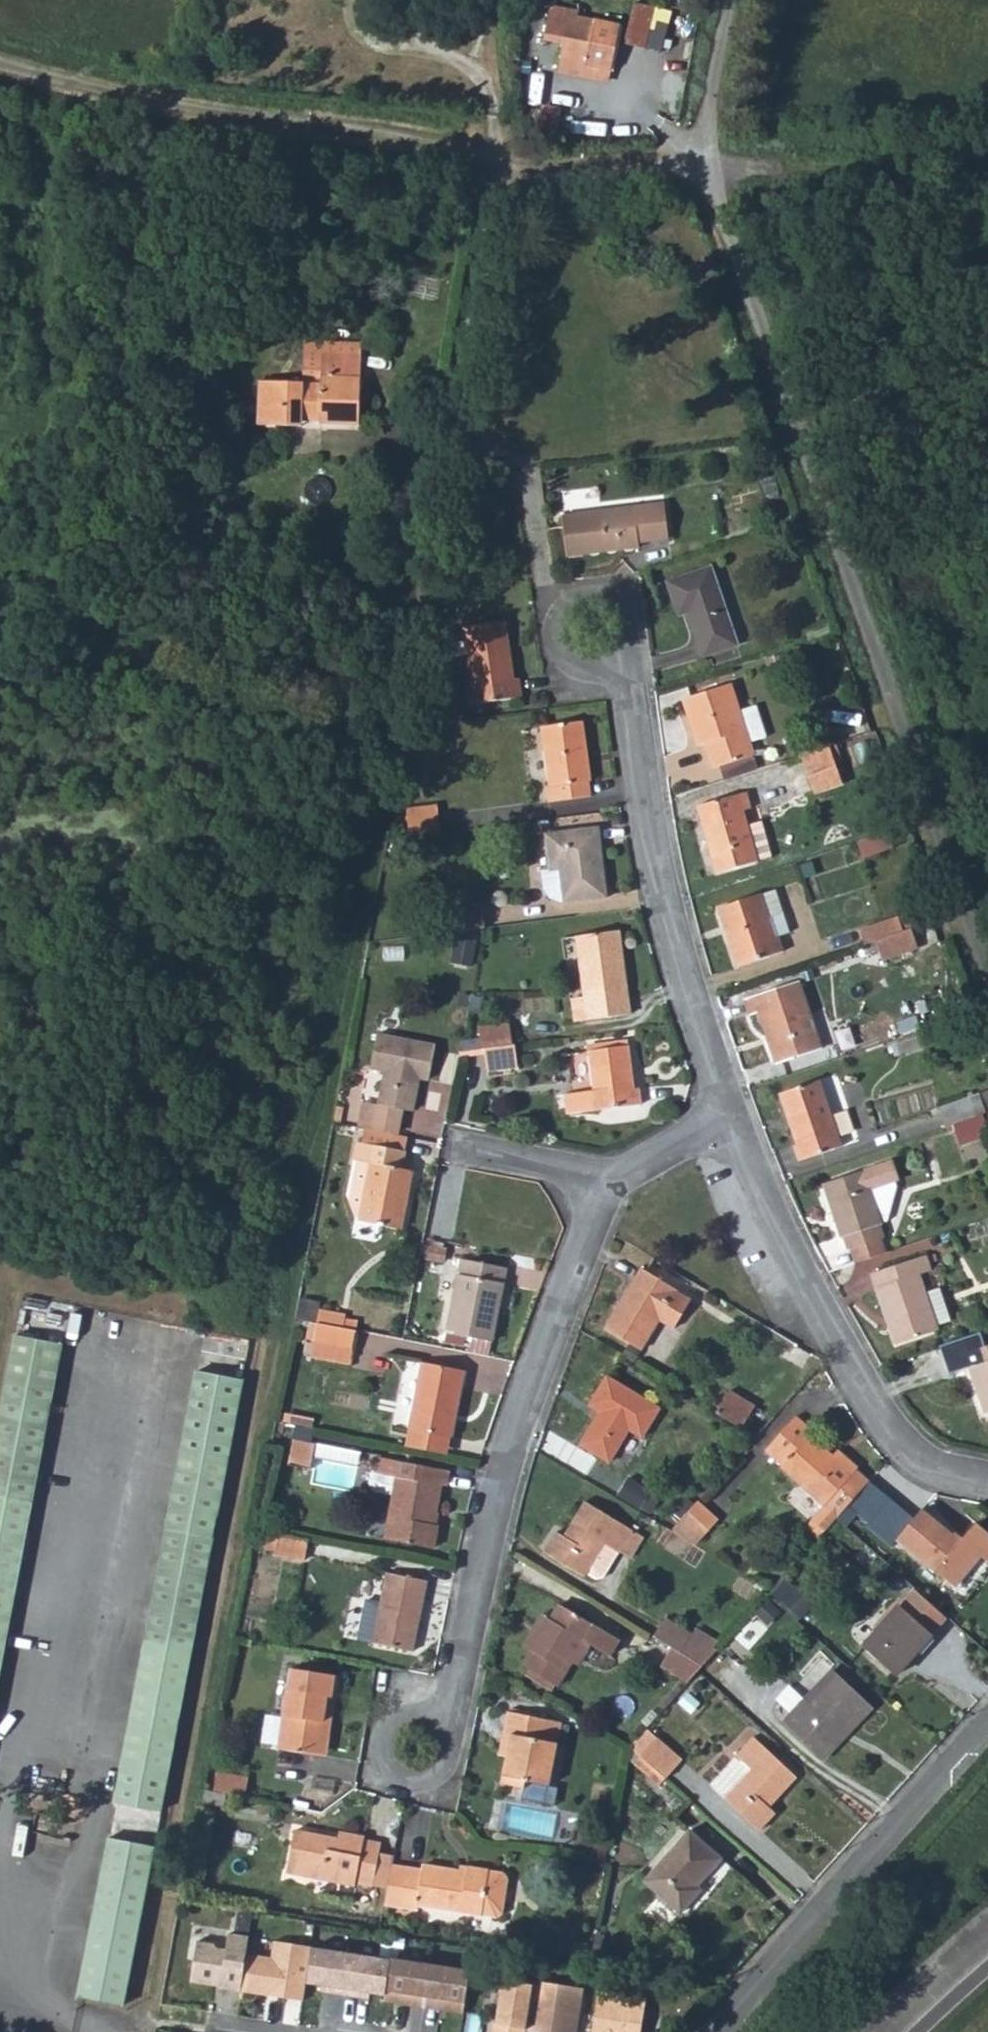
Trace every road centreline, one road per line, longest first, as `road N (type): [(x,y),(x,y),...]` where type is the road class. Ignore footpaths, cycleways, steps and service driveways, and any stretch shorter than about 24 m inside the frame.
road 1 (unclassified): [(987,976),(704,154),(738,0)]
road 2 (track): [(0,61),(172,108),(408,140),(500,166),(574,168),(704,154)]
road 3 (residential): [(607,1199),(530,1376),(446,1719)]
road 4 (residential): [(987,1480),(920,1459),(897,1438),(819,1302),(731,1115)]
road 5 (residential): [(731,1115),(654,890),(629,702),(615,669)]
road 6 (tertiary): [(722,2031),(987,1725)]
road 7 (track): [(449,445),(500,166)]
road 8 (residential): [(615,669),(634,640),(626,610),(601,592),(576,594),(554,611),(548,634),(560,657),(584,671)]
road 9 (residential): [(446,1719),(403,1718),(379,1740),(382,1772),(410,1792),(439,1787),(455,1759)]
road 10 (residential): [(607,1199),(573,1169),(451,1143)]
road 11 (track): [(489,0),(479,71),(500,166)]
road 12 (residential): [(731,1115),(607,1199)]
road 13 (track): [(554,611),(527,494)]

